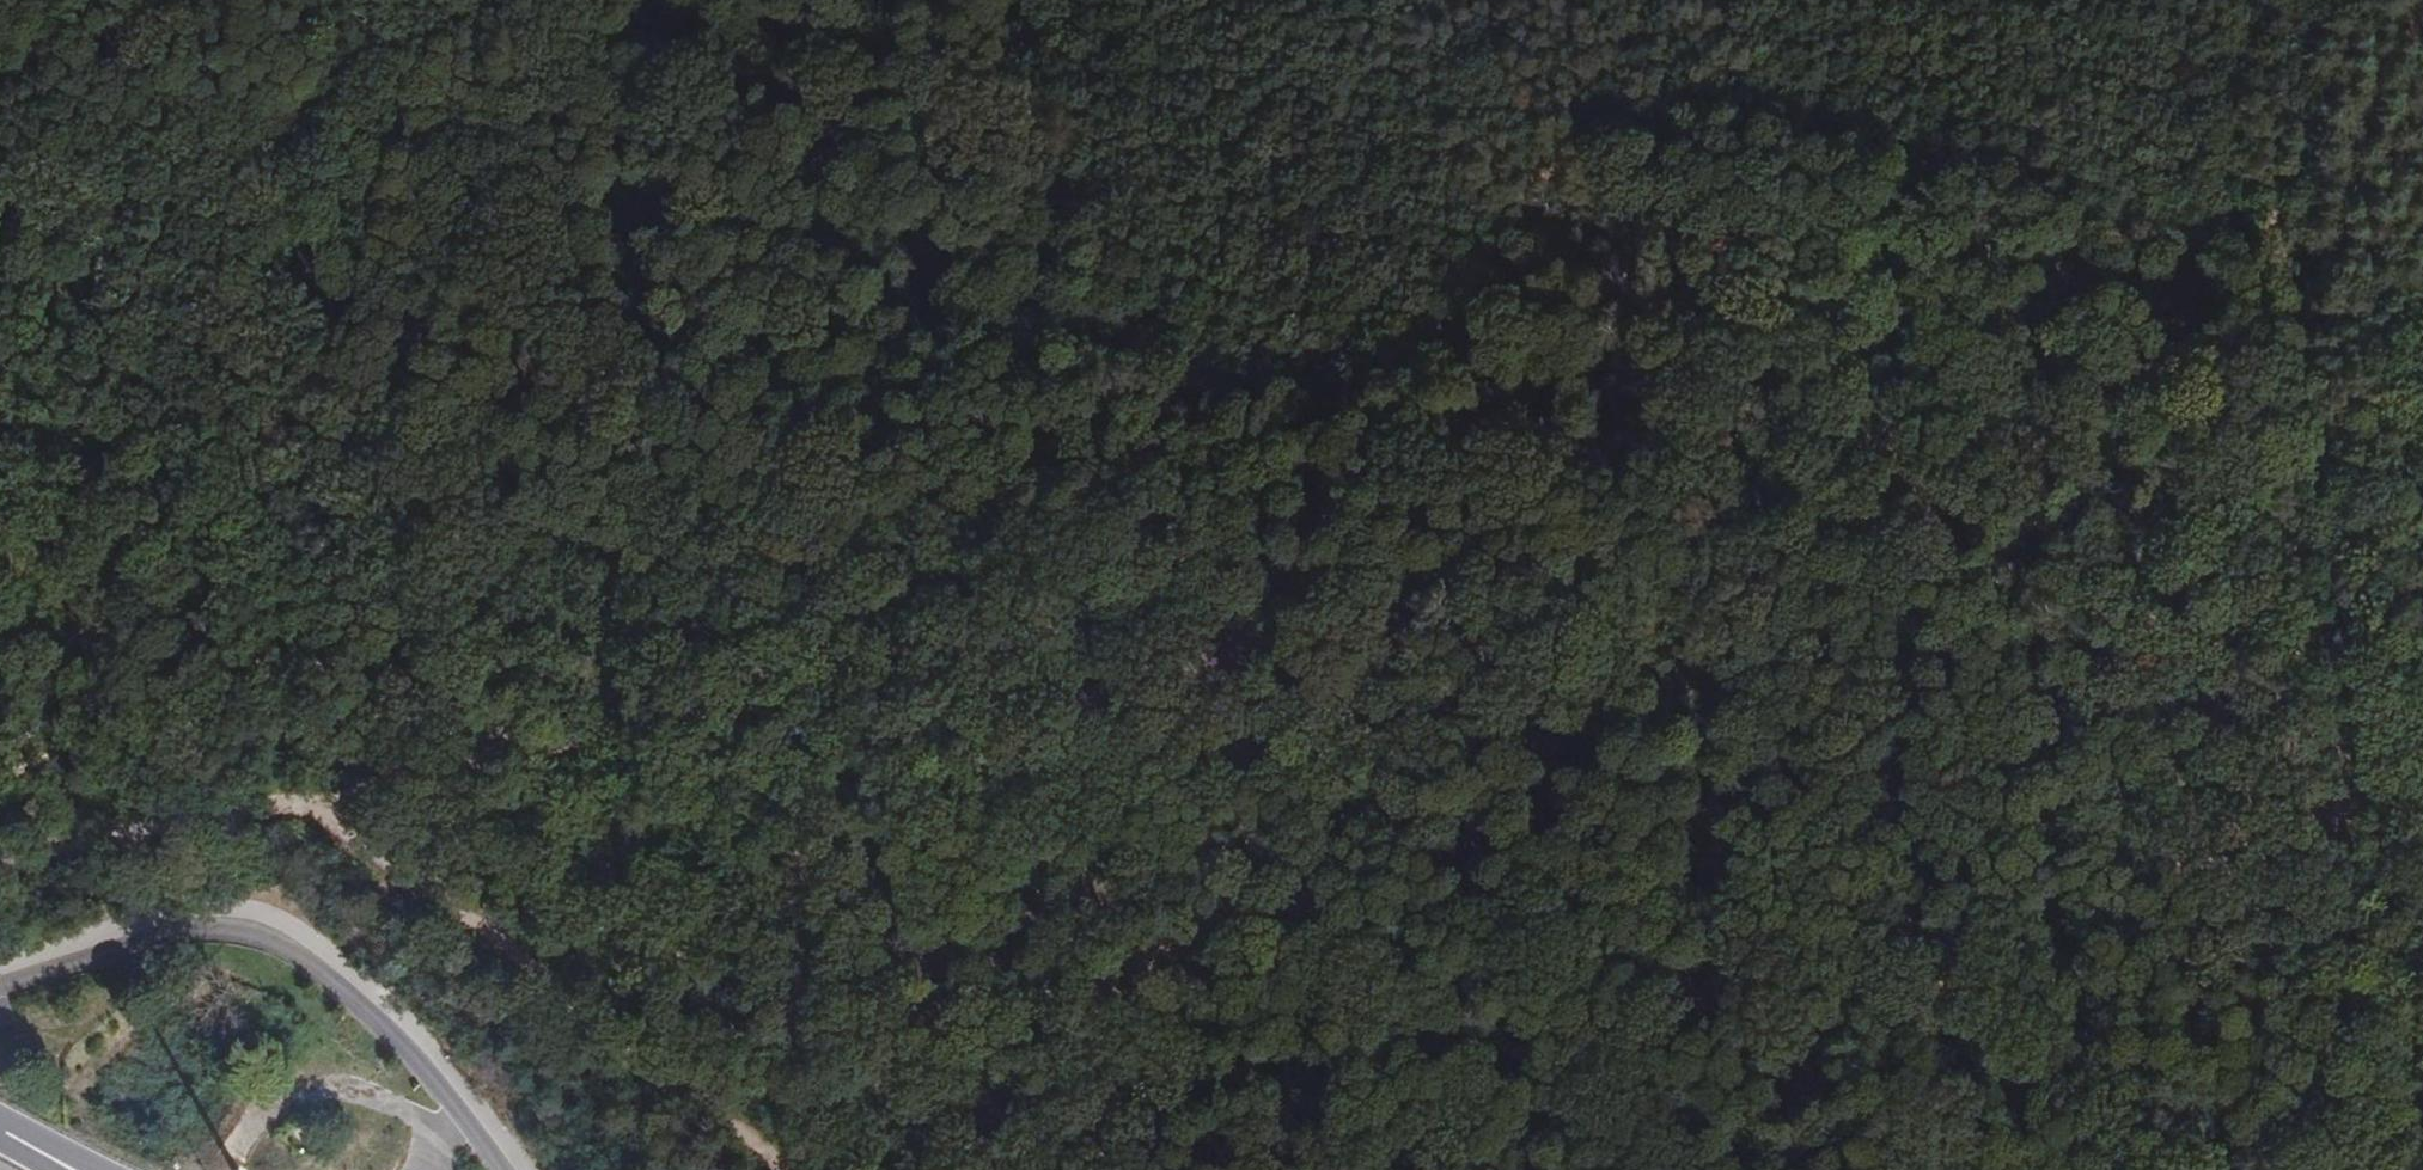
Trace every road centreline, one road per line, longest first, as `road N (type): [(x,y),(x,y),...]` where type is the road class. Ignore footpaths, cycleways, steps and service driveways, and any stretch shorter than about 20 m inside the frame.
road 1 (track): [(295,799),(552,751),(754,685),(1018,648),(1227,679),(1283,706),(1339,758),(1476,834),(1624,959),(1756,1031),(1957,1169)]
road 2 (track): [(1065,655),(1520,671),(1647,595),(1787,489),(1898,495),(2088,599),(2341,762)]
road 3 (motorway): [(1881,0),(1686,391),(1540,839),(1472,1169)]
road 4 (motorway): [(1695,1169),(1874,464),(2026,0)]
road 5 (track): [(2251,0),(2341,762),(2349,1169)]
road 6 (track): [(552,751),(567,673),(596,592),(673,508),(879,371),(1034,345)]
road 7 (track): [(0,524),(139,418),(270,200),(335,147),(377,0)]
road 8 (track): [(1065,655),(1034,345),(1017,0)]
road 9 (track): [(782,1169),(738,1128),(661,1081),(613,1069),(581,1044),(528,963),(295,799)]
road 10 (residential): [(501,1169),(423,1060),(293,953),(250,934),(172,932),(0,985)]
road 11 (track): [(1107,1169),(1065,655)]
road 12 (track): [(335,147),(476,32),(745,0)]
road 13 (track): [(295,799),(262,797),(149,822),(0,872)]

